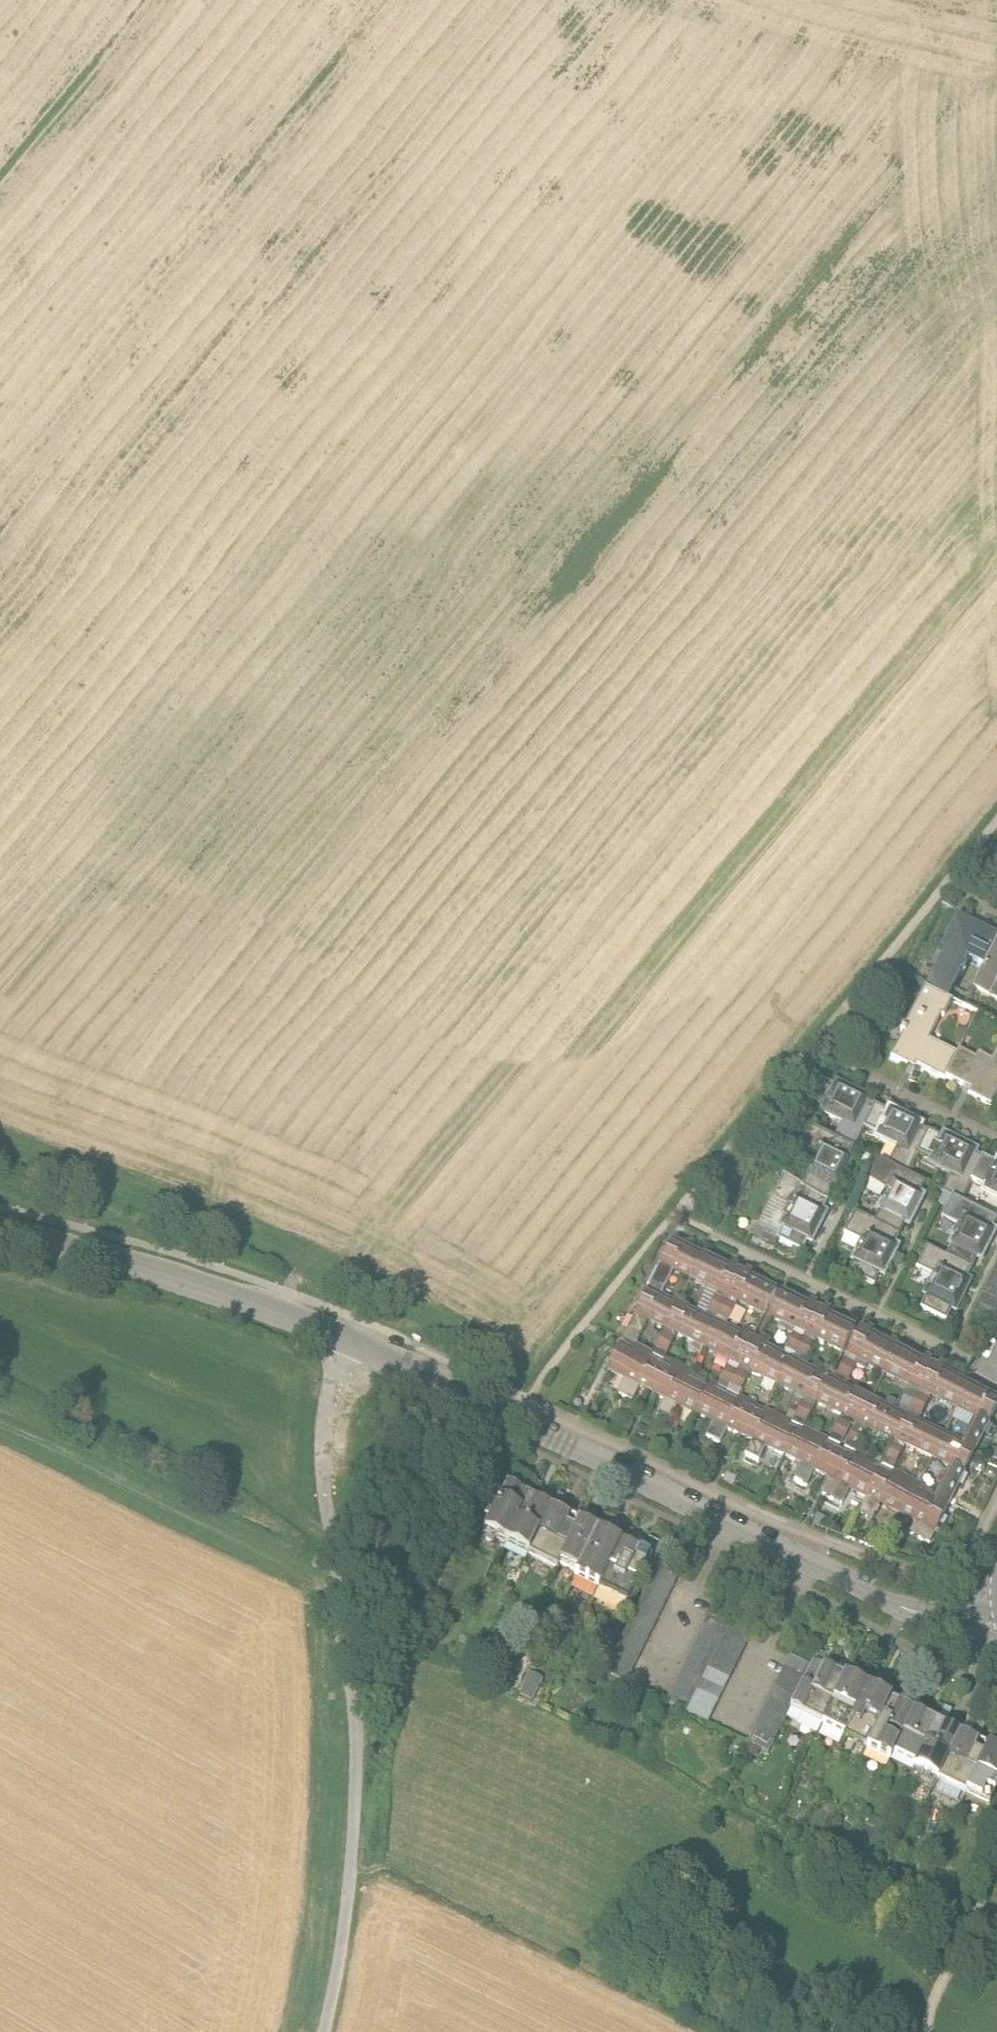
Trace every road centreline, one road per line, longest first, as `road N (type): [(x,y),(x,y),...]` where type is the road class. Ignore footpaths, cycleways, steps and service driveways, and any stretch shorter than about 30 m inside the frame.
road 1 (tertiary): [(0,1263),(248,1337),(397,1397),(804,1605),(906,1648),(996,1662)]

